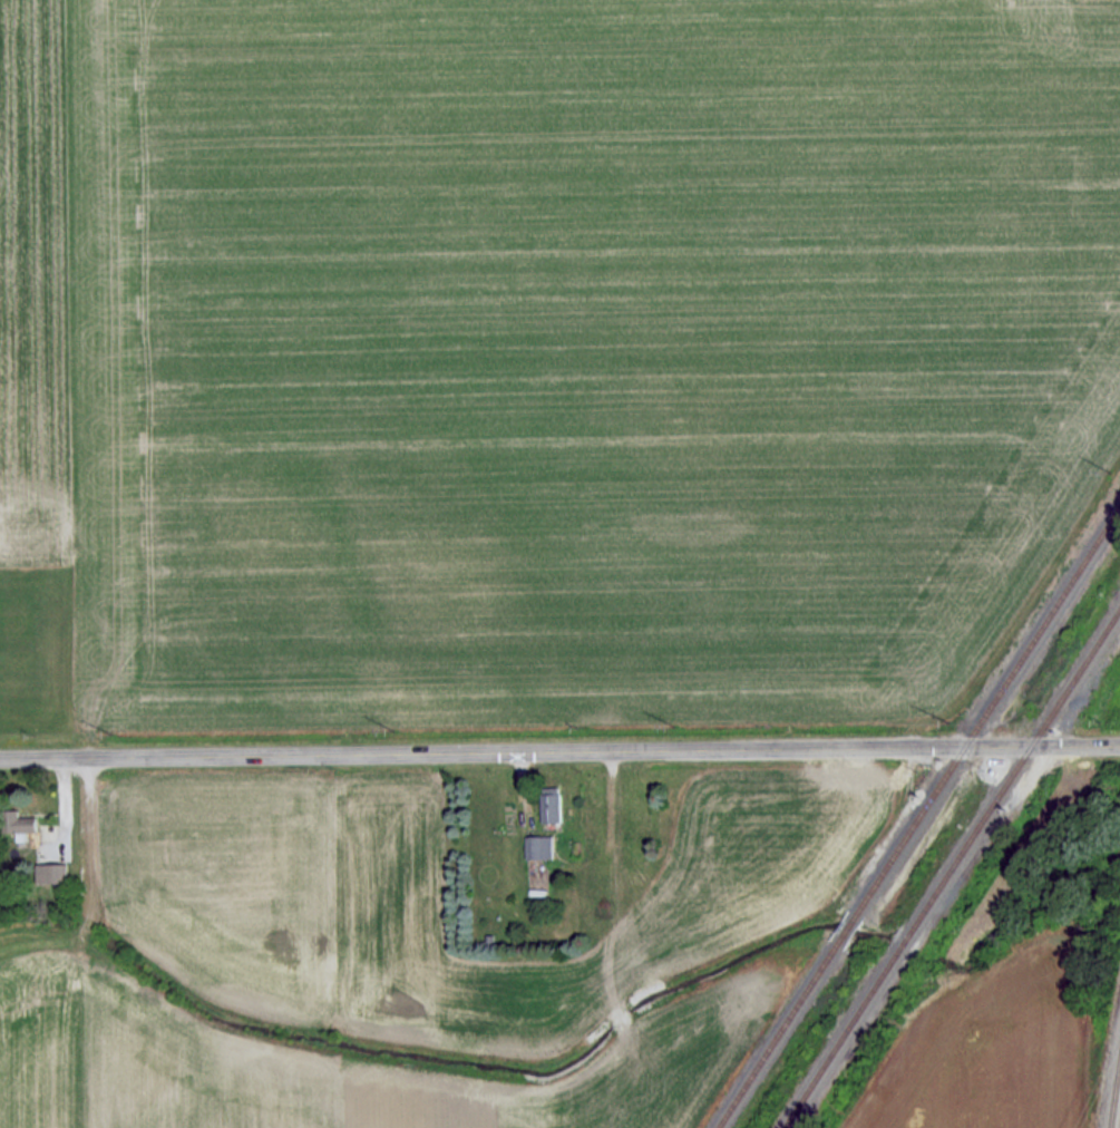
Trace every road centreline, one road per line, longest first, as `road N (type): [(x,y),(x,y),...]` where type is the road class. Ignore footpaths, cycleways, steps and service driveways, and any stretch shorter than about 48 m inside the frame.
road 1 (tertiary): [(0,759),(1119,745)]

